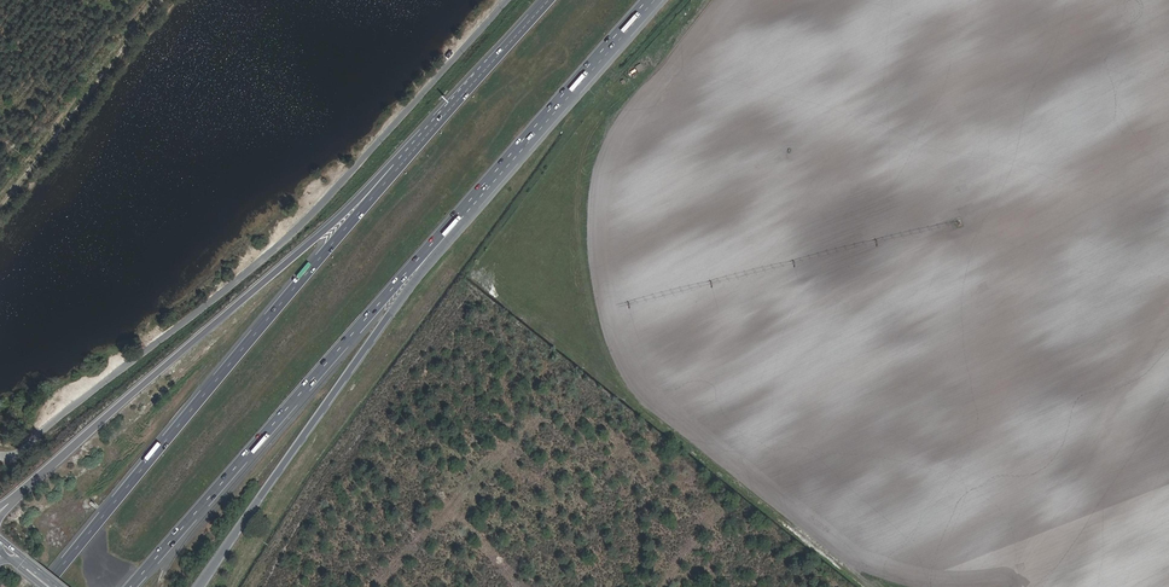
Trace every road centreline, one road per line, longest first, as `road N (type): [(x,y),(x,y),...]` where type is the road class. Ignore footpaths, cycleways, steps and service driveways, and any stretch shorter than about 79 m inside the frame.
road 1 (motorway): [(131,586),(649,0)]
road 2 (motorway): [(200,586),(346,375),(453,236),(658,0)]
road 3 (unclassified): [(509,0),(275,249),(24,460),(0,460)]
road 4 (motorway): [(493,61),(46,586)]
road 5 (motorway): [(493,61),(343,215),(38,478)]
road 6 (track): [(0,205),(160,0)]

